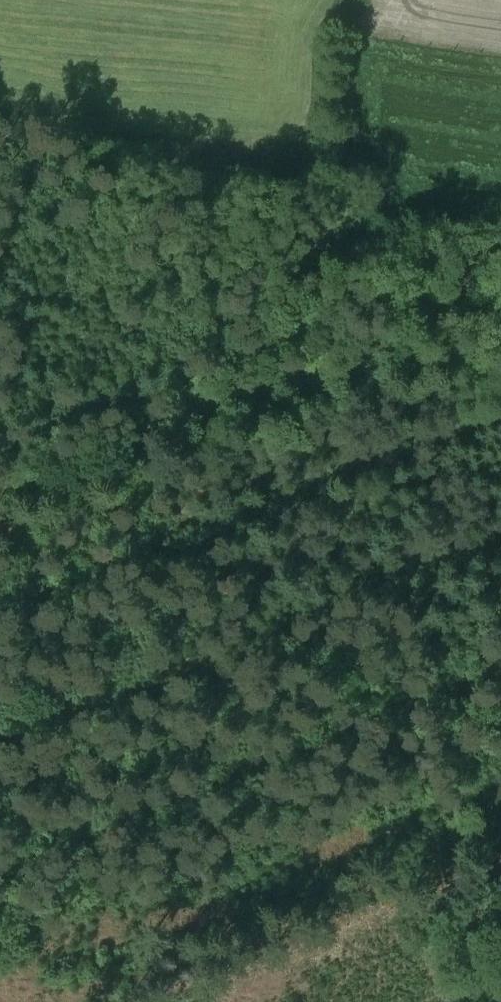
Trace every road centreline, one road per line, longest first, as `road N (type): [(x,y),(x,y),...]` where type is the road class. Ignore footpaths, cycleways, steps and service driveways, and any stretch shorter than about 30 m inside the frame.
road 1 (track): [(500,851),(115,1001)]

